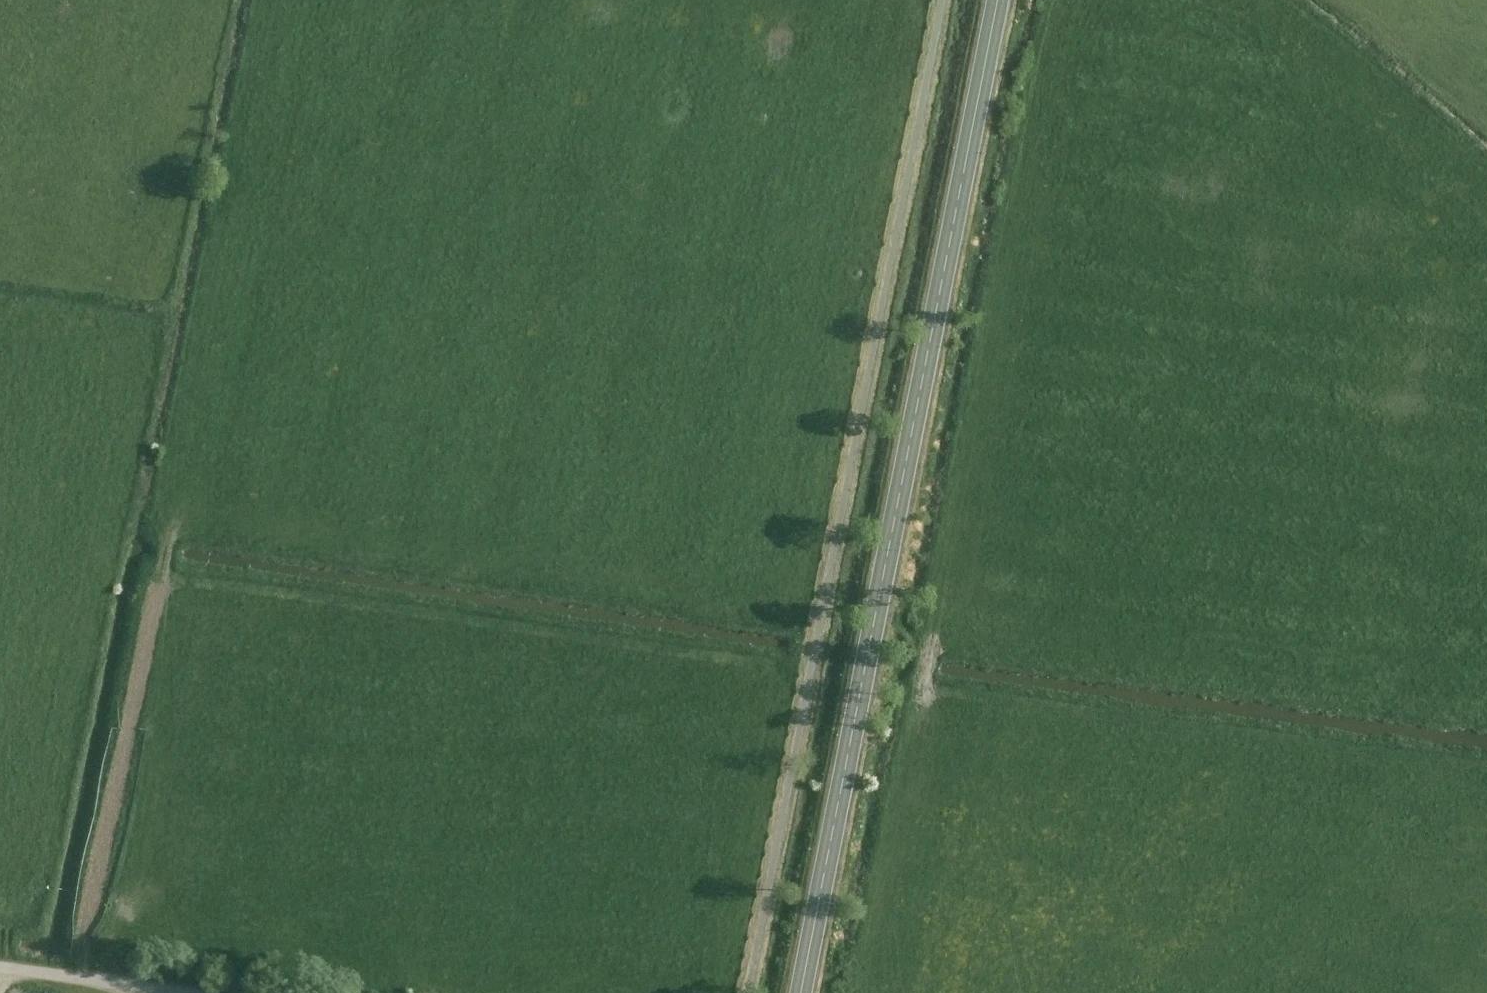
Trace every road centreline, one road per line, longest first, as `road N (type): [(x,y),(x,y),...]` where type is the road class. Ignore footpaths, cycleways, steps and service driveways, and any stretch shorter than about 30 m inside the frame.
road 1 (tertiary): [(804,992),(1001,0)]
road 2 (unclassified): [(0,968),(166,992)]

